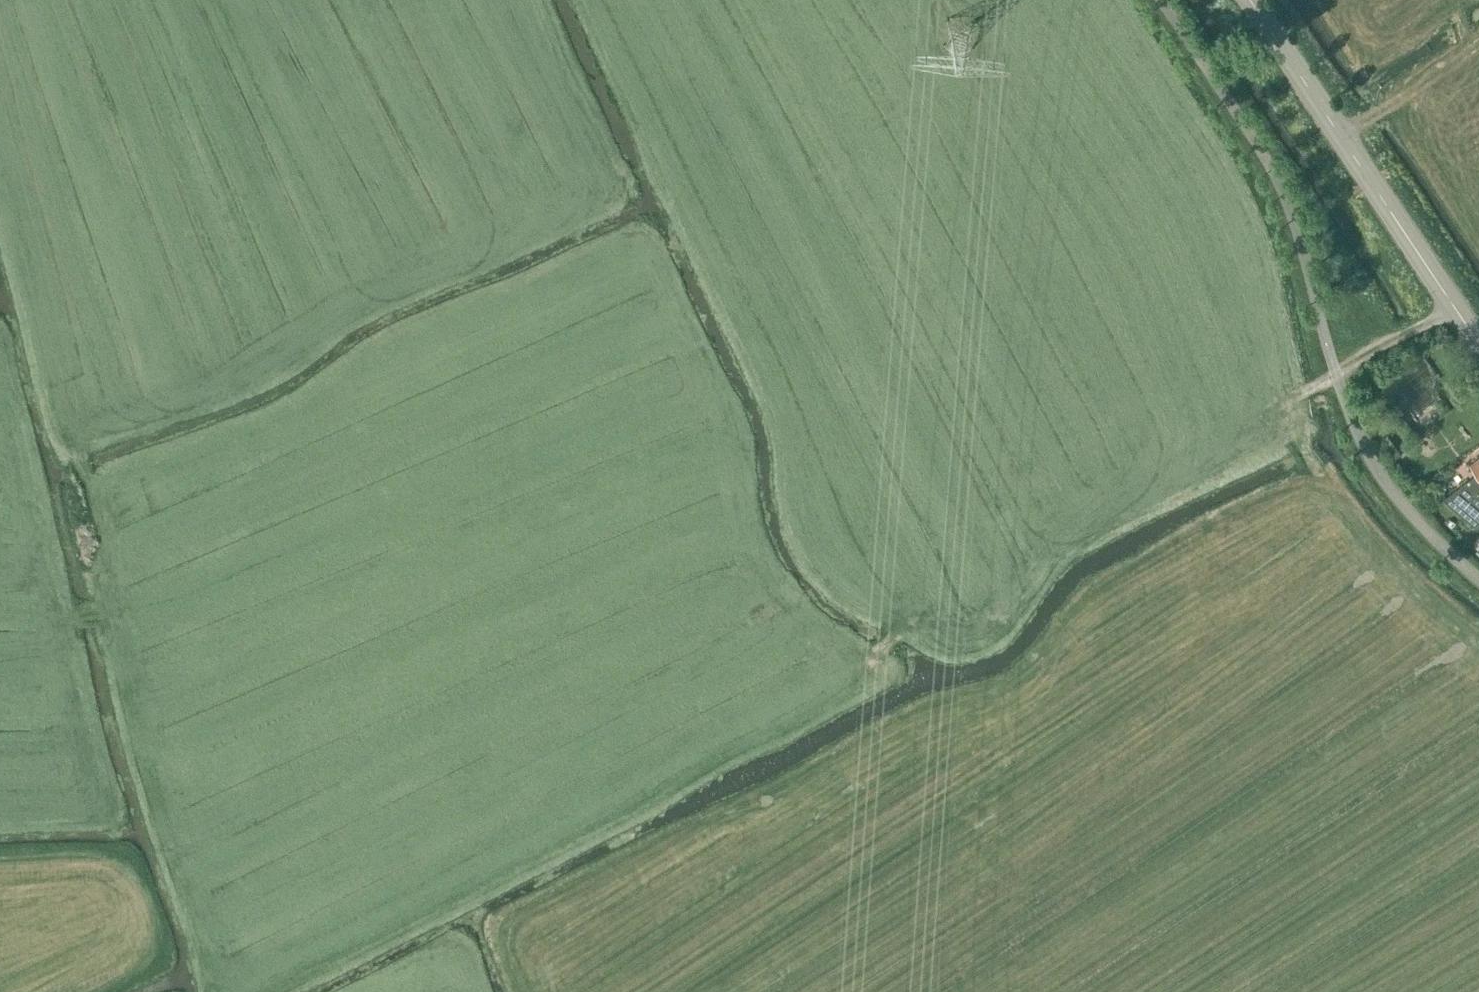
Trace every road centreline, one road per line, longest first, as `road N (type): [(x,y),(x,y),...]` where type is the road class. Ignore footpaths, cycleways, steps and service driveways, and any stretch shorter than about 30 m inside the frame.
road 1 (secondary): [(1478,343),(1249,0)]

